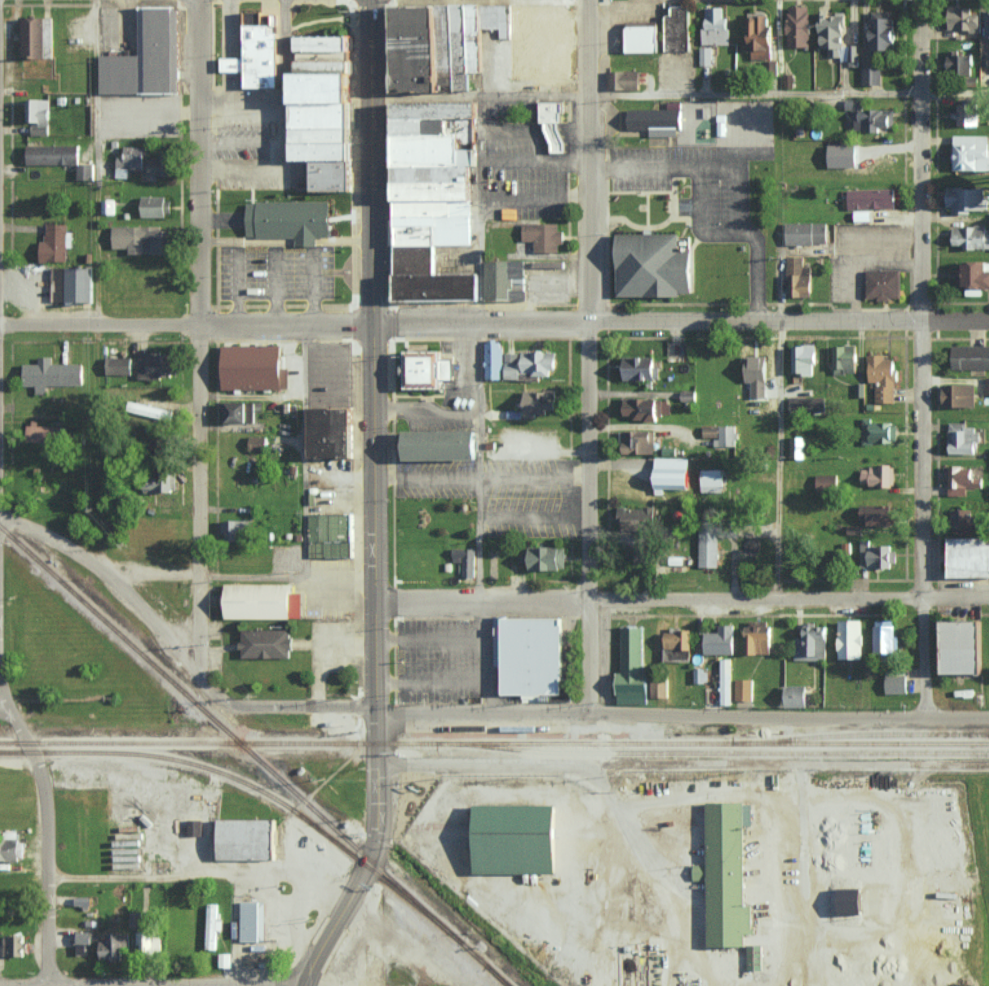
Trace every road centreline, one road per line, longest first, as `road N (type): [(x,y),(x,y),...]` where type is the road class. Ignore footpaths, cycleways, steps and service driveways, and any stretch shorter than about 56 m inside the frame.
road 1 (secondary): [(299,985),(367,868),(380,805),(369,0)]
road 2 (residential): [(924,717),(921,0)]
road 3 (residential): [(589,711),(589,0)]
road 4 (residential): [(212,692),(200,672),(200,0)]
road 5 (residential): [(988,320),(370,323)]
road 6 (residential): [(988,716),(373,707)]
road 7 (residential): [(988,595),(373,603)]
road 8 (residential): [(0,323),(370,323)]
road 9 (residential): [(50,985),(50,805),(42,773),(0,697)]
road 10 (residential): [(0,515),(81,555),(200,672)]
road 11 (residential): [(299,985),(50,985)]
road 12 (residential): [(373,707),(240,707),(212,692)]

